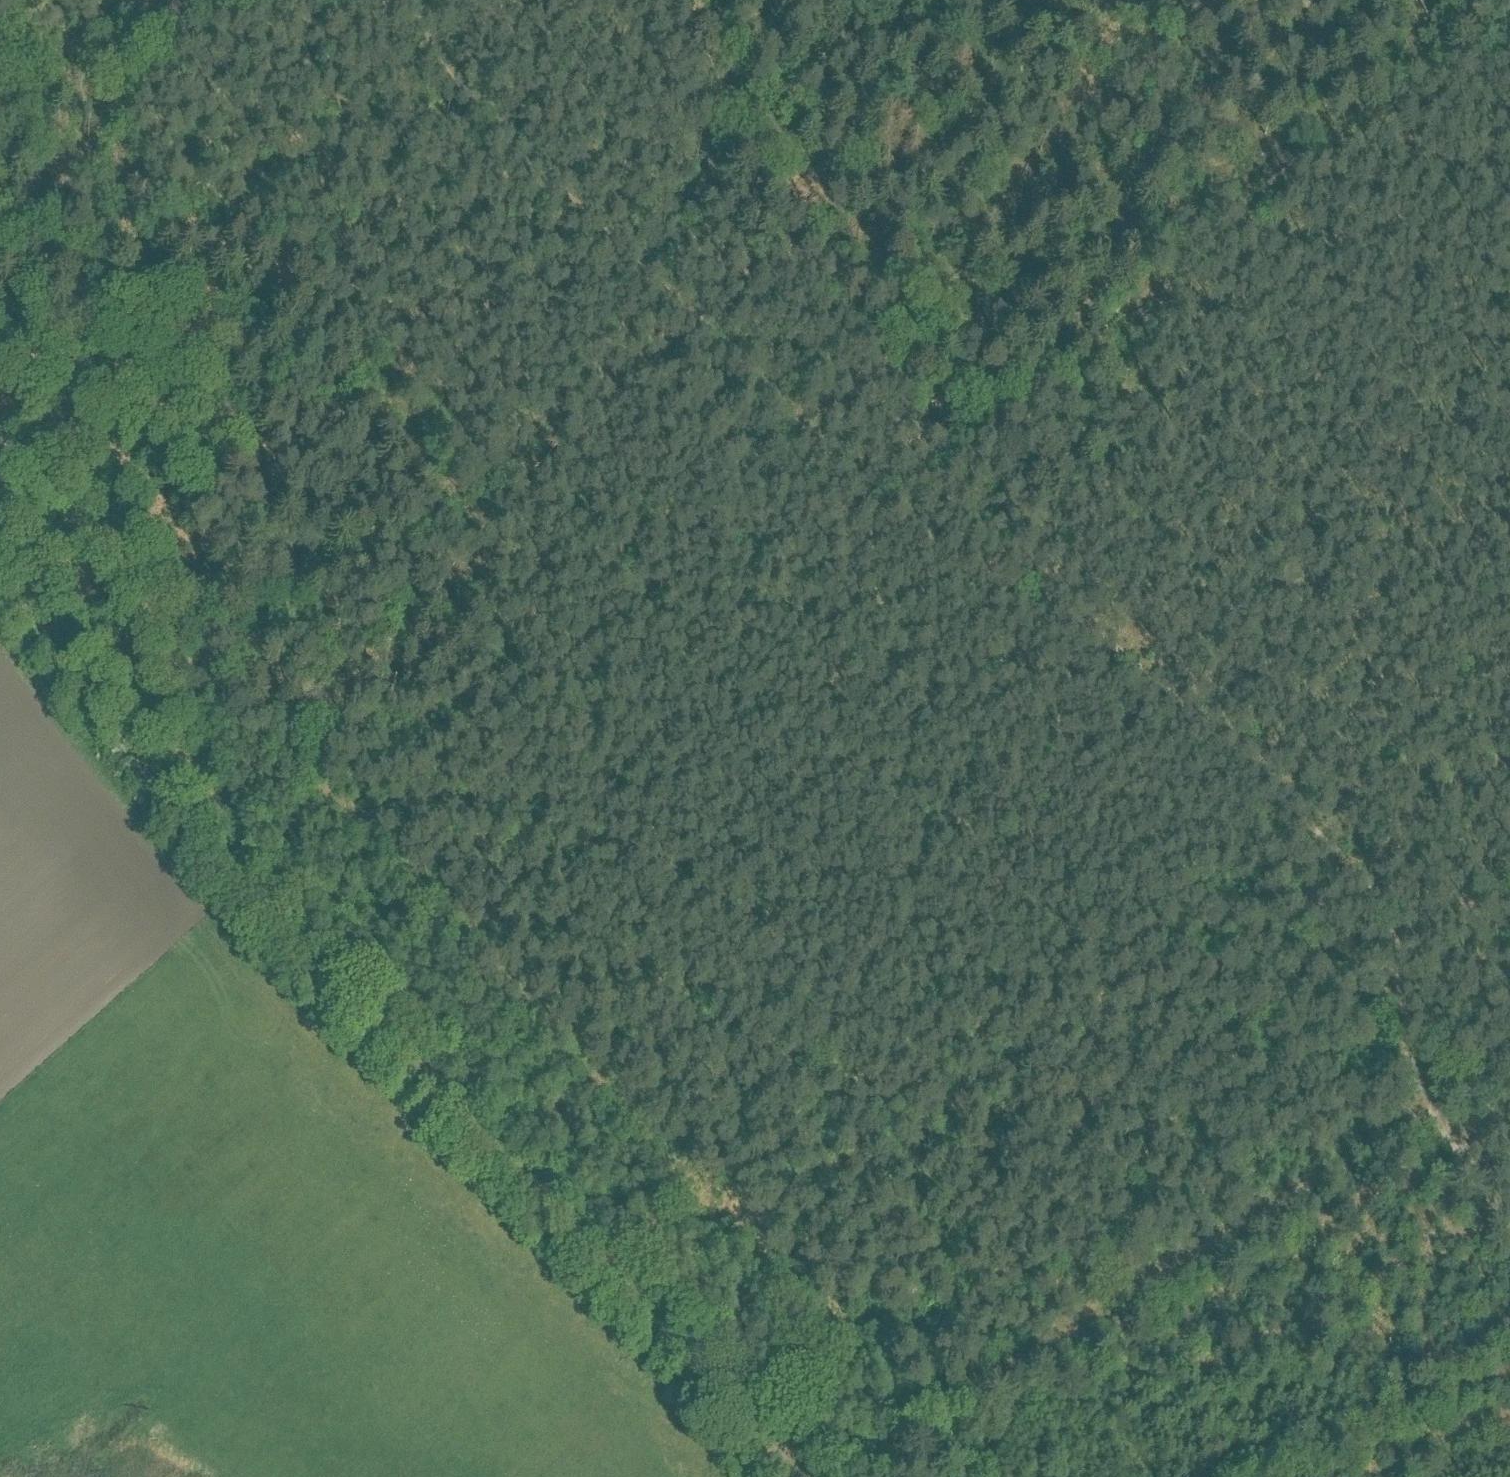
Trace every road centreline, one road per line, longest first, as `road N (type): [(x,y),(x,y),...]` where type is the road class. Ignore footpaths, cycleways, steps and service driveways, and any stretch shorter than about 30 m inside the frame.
road 1 (track): [(412,0),(472,105),(675,296),(785,412),(958,558),(1080,621),(1200,719),(1365,880),(1396,937),(1406,1055),(1509,1228)]
road 2 (track): [(0,575),(188,827),(564,1224)]
road 3 (track): [(856,1476),(1509,1065)]
road 4 (track): [(564,1224),(799,1476)]
road 5 (track): [(0,126),(225,0)]

